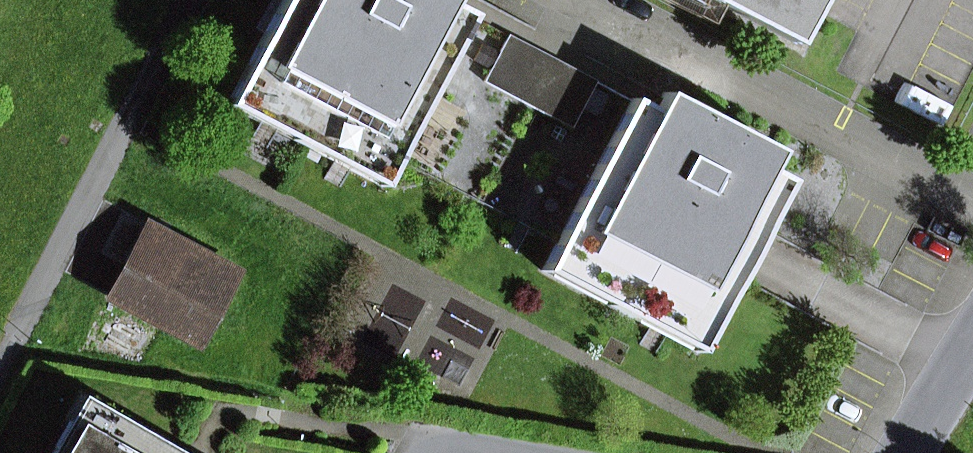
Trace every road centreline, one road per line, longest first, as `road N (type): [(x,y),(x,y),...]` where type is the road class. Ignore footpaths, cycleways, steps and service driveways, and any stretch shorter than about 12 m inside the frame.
road 1 (residential): [(190,0),(17,332)]
road 2 (residential): [(907,452),(972,347)]

